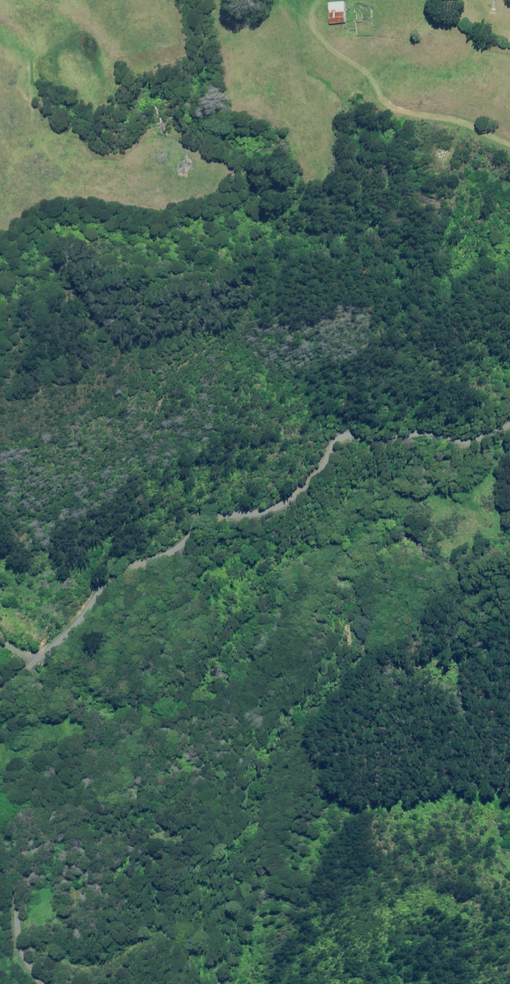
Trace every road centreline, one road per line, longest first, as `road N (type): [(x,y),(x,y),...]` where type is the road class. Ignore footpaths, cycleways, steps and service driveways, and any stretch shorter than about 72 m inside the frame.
road 1 (unclassified): [(509,432),(299,449),(265,500),(151,549),(0,692)]
road 2 (track): [(509,145),(442,116),(393,115),(380,108),(370,73),(331,44)]
road 3 (unclassified): [(0,856),(28,983)]

